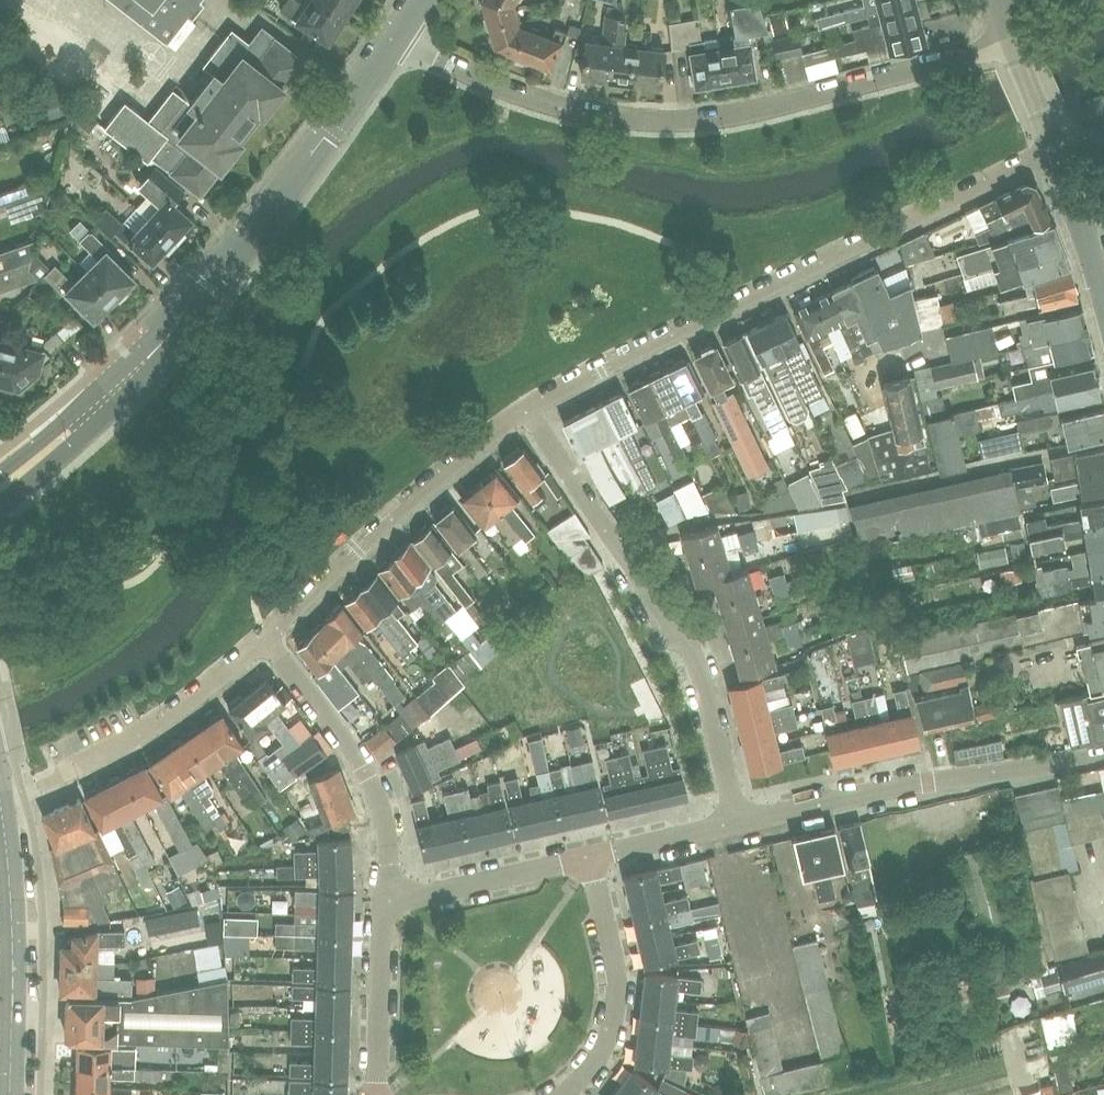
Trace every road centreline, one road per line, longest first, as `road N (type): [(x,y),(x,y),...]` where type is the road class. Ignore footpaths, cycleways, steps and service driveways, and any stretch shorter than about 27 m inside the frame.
road 1 (residential): [(1013,35),(949,62),(812,96),(671,119),(521,95),(401,34)]
road 2 (unclassified): [(401,34),(209,283),(0,474)]
road 3 (residential): [(529,409),(1056,151)]
road 4 (residential): [(737,824),(686,643),(667,635),(529,409)]
road 5 (residential): [(737,824),(1103,749)]
road 6 (residential): [(269,636),(529,409)]
road 7 (residential): [(0,794),(168,709),(269,636)]
road 8 (residential): [(383,902),(384,830),(365,770),(269,636)]
road 9 (tertiary): [(12,1094),(15,1008),(0,812)]
road 10 (residential): [(553,1094),(600,1054),(613,1014),(609,953),(587,862)]
road 11 (residential): [(383,902),(587,862)]
road 12 (residential): [(373,1094),(383,902)]
road 13 (residential): [(1103,300),(1056,151)]
road 14 (residential): [(587,862),(737,824)]
road 15 (residential): [(1056,151),(1013,35)]

